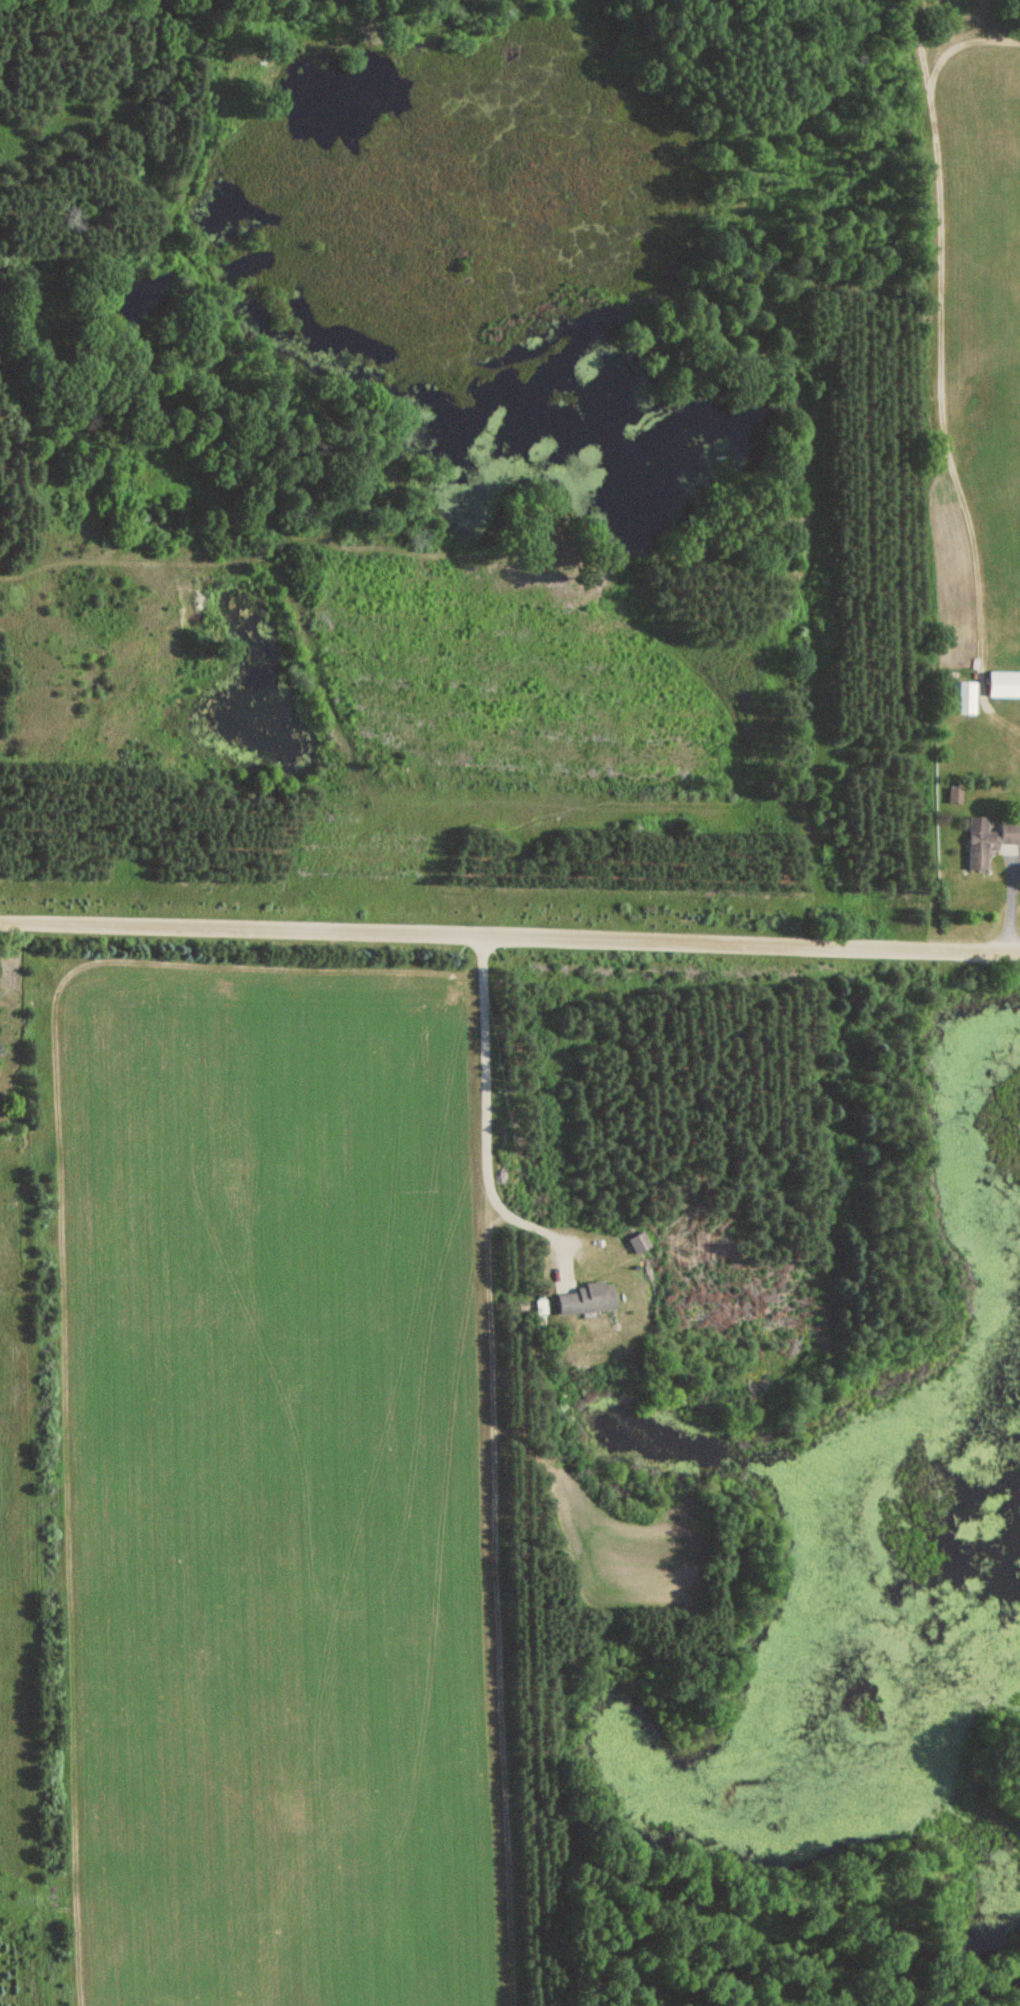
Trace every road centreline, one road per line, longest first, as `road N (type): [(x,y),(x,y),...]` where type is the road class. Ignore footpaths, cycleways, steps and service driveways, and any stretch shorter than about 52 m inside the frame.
road 1 (residential): [(1019,951),(0,923)]

